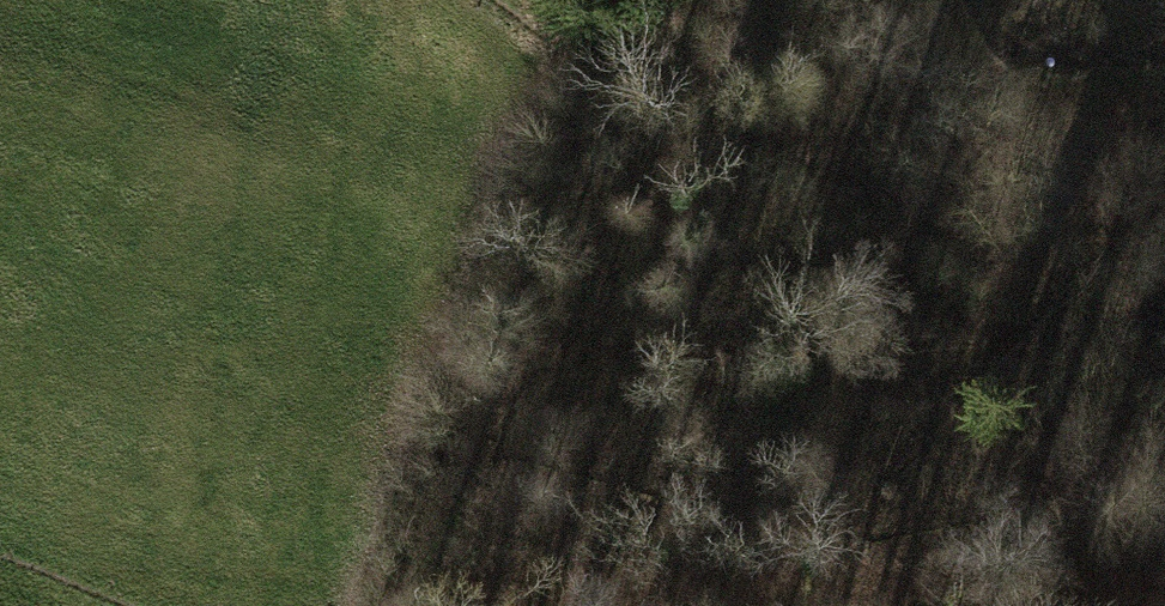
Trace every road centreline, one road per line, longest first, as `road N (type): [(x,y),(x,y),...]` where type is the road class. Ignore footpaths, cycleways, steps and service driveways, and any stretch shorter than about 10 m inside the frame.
road 1 (motorway): [(7,605),(556,390),(1164,106)]
road 2 (motorway): [(429,0),(0,180)]
road 3 (motorway): [(919,605),(1164,461)]

